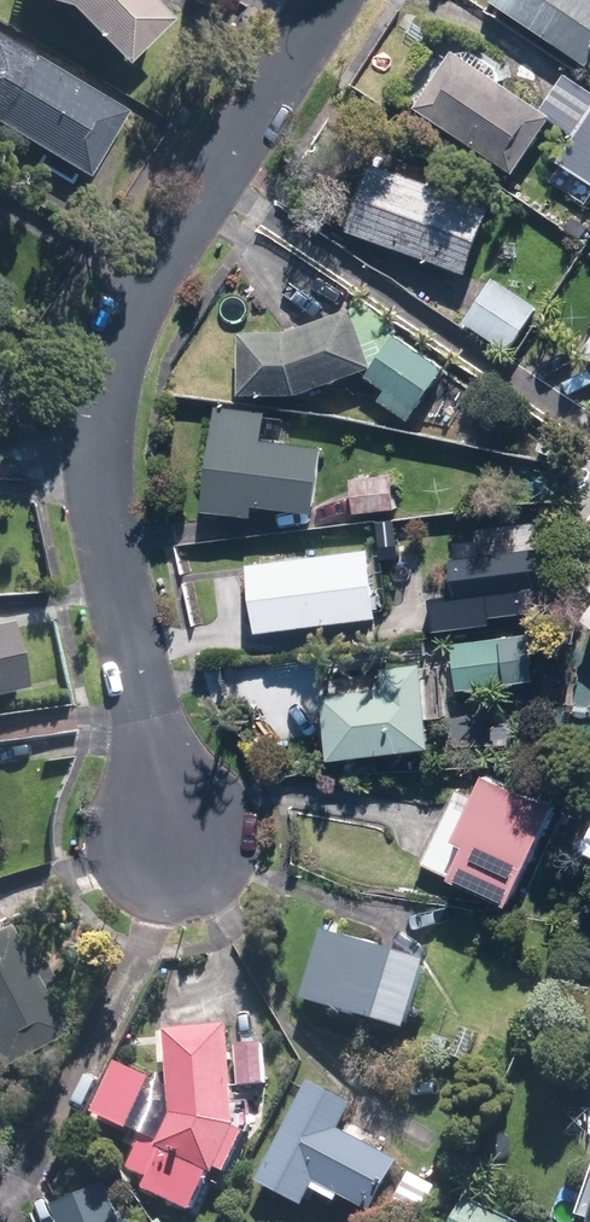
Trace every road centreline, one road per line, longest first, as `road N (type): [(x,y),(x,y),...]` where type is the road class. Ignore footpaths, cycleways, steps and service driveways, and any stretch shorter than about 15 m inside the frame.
road 1 (residential): [(171,837),(101,484),(112,358),(123,320),(156,262),(322,0)]

